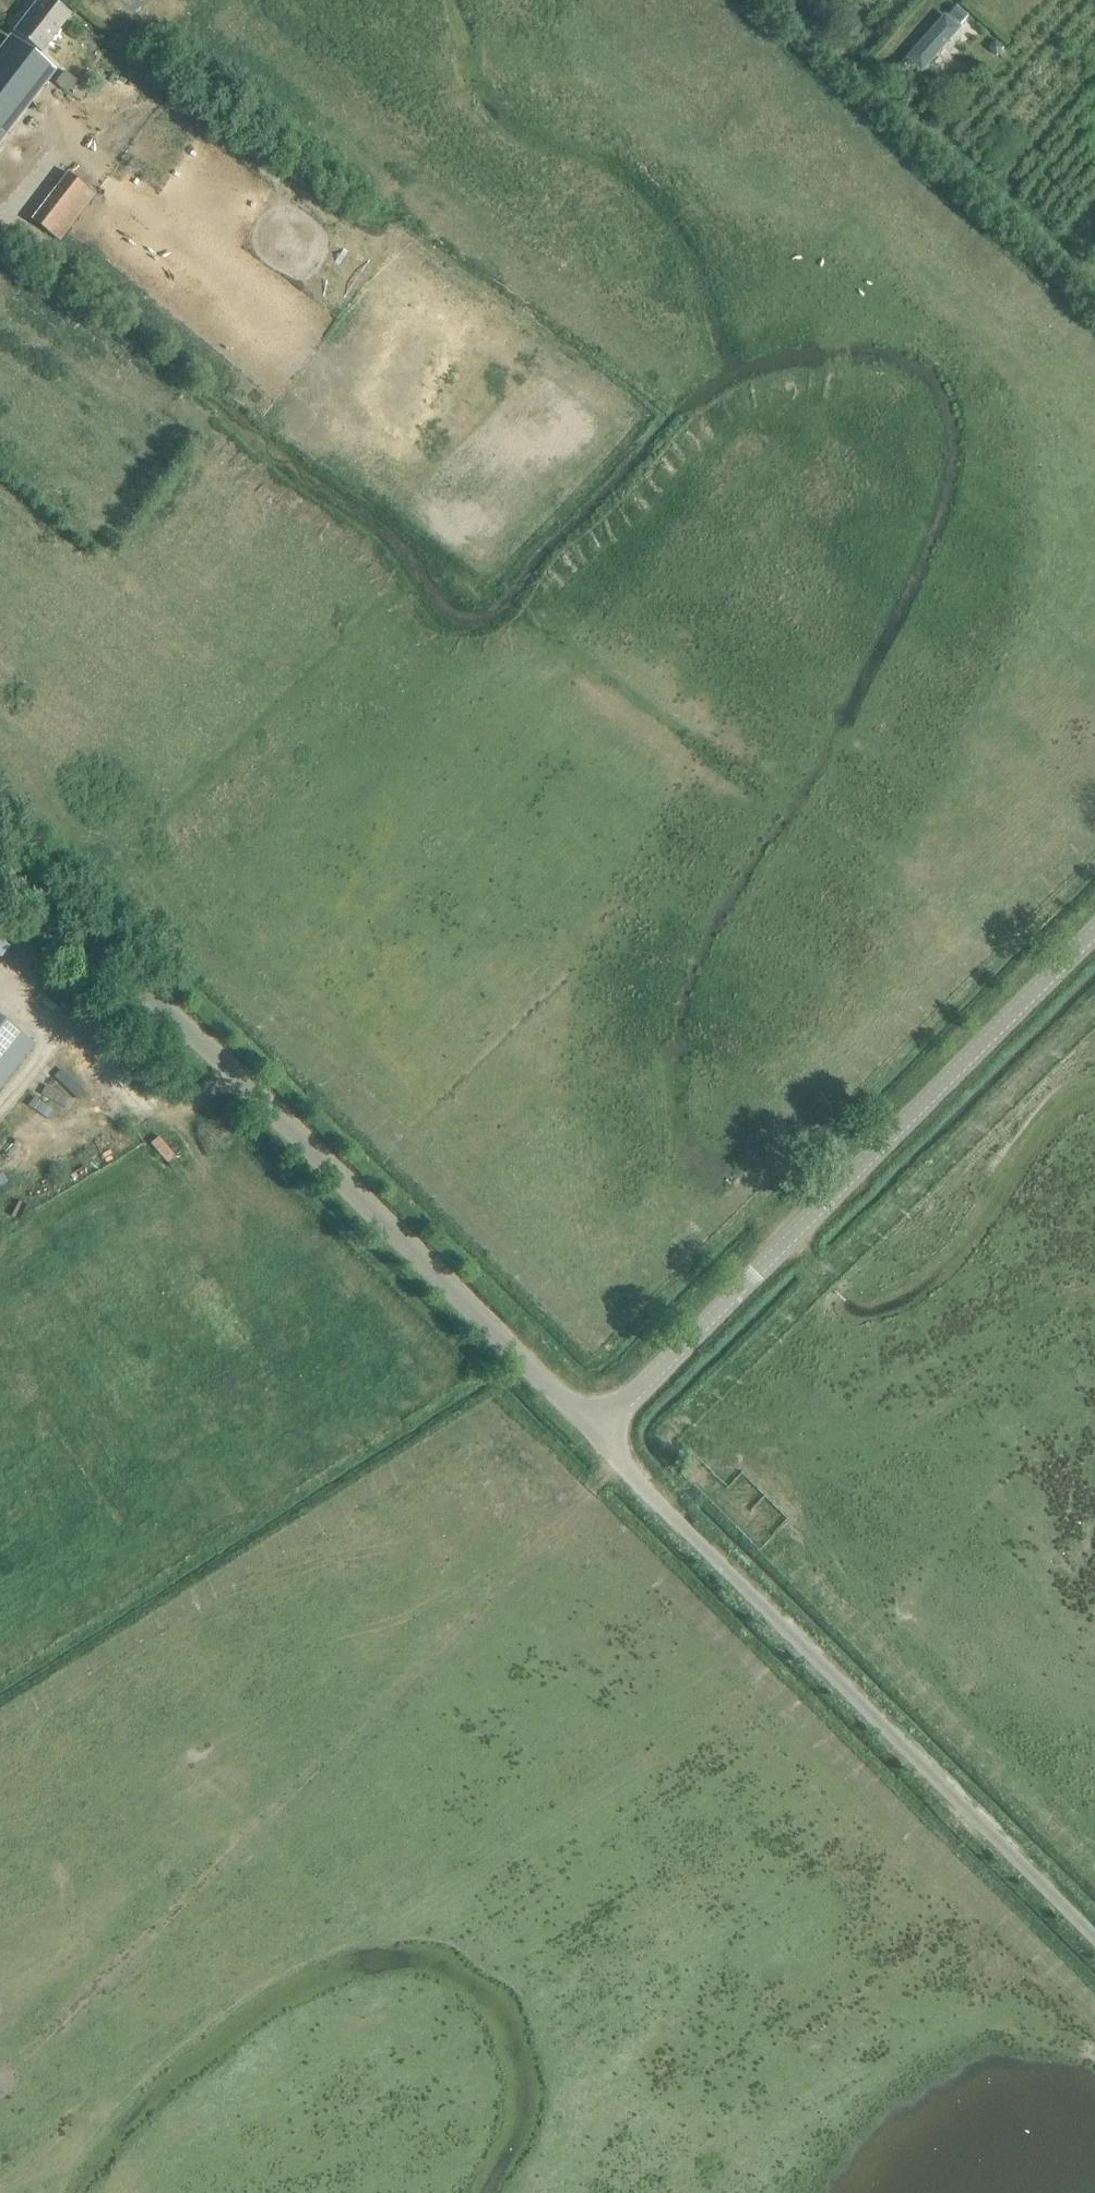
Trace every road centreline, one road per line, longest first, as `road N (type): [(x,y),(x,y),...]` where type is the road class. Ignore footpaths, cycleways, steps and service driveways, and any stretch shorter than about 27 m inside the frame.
road 1 (unclassified): [(593,1435),(177,1015),(0,875)]
road 2 (unclassified): [(593,1435),(1094,1940)]
road 3 (unclassified): [(593,1435),(1094,932)]
road 4 (track): [(773,0),(906,123)]

